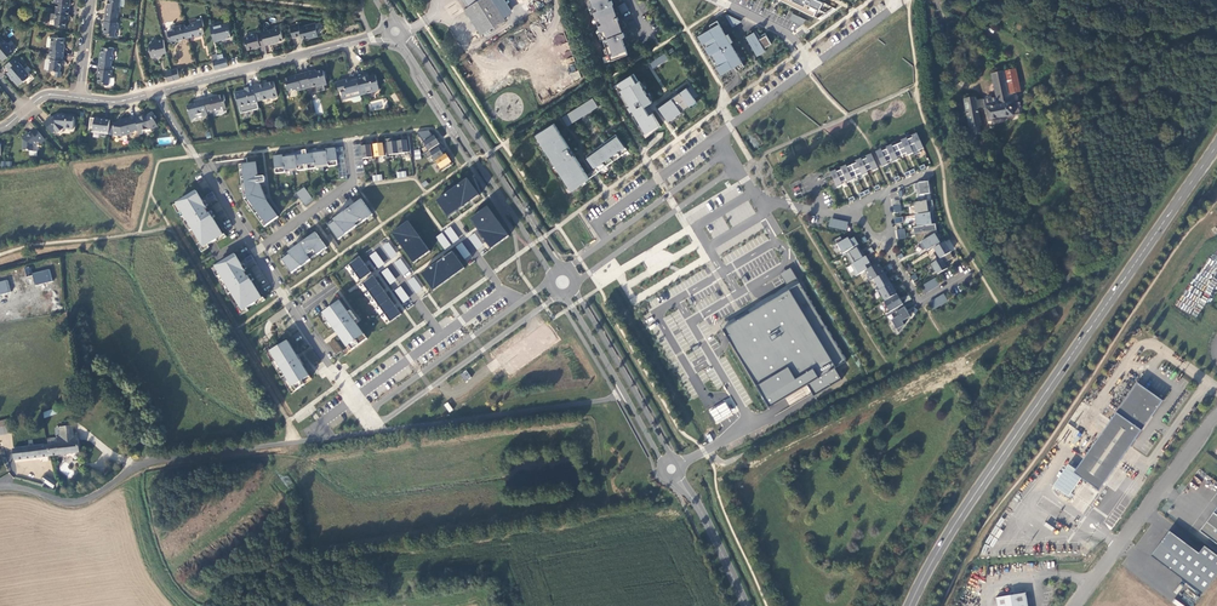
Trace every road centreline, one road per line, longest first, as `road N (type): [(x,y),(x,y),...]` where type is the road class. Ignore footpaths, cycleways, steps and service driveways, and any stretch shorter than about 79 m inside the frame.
road 1 (primary): [(1216,145),(968,505),(909,605)]
road 2 (unclassified): [(376,432),(141,464),(80,501),(0,487)]
road 3 (tertiary): [(558,270),(406,35)]
road 4 (tertiary): [(400,42),(550,278)]
road 5 (unclassified): [(626,395),(376,432)]
road 6 (unclassified): [(1216,415),(1074,605)]
road 7 (residential): [(156,93),(383,36)]
road 8 (residential): [(550,281),(366,414)]
road 9 (residential): [(375,427),(557,294)]
road 10 (residential): [(729,152),(567,270)]
road 11 (residential): [(576,282),(737,166)]
road 12 (residential): [(366,414),(257,251)]
road 13 (tertiary): [(671,457),(574,288)]
road 14 (residential): [(257,251),(354,180),(349,140)]
road 15 (residential): [(729,152),(720,134),(812,65)]
road 16 (residential): [(885,243),(922,304),(970,274)]
road 17 (residential): [(737,166),(759,197),(842,214)]
road 18 (tertiary): [(745,605),(690,496)]

